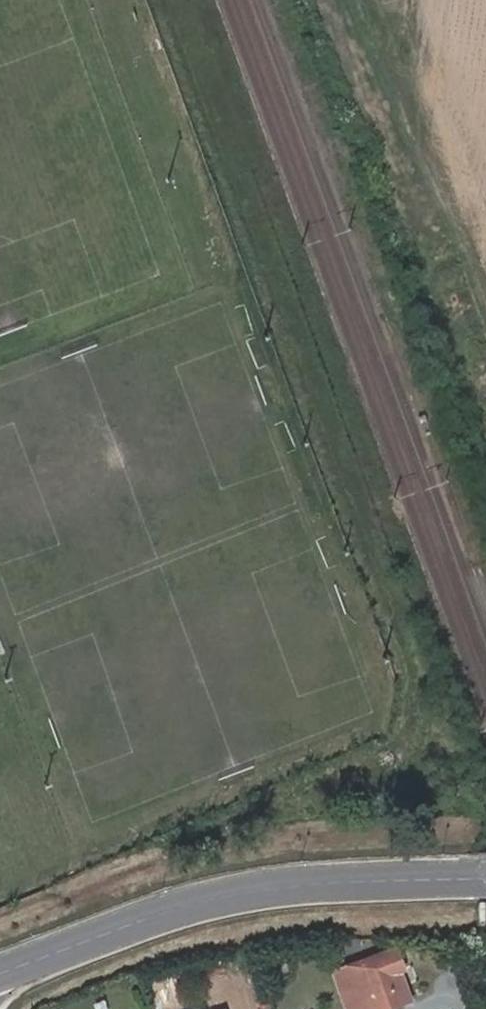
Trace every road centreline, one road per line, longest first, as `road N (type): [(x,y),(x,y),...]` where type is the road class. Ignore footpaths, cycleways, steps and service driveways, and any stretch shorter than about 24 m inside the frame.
road 1 (tertiary): [(0,974),(177,908),(247,891),(485,876)]

